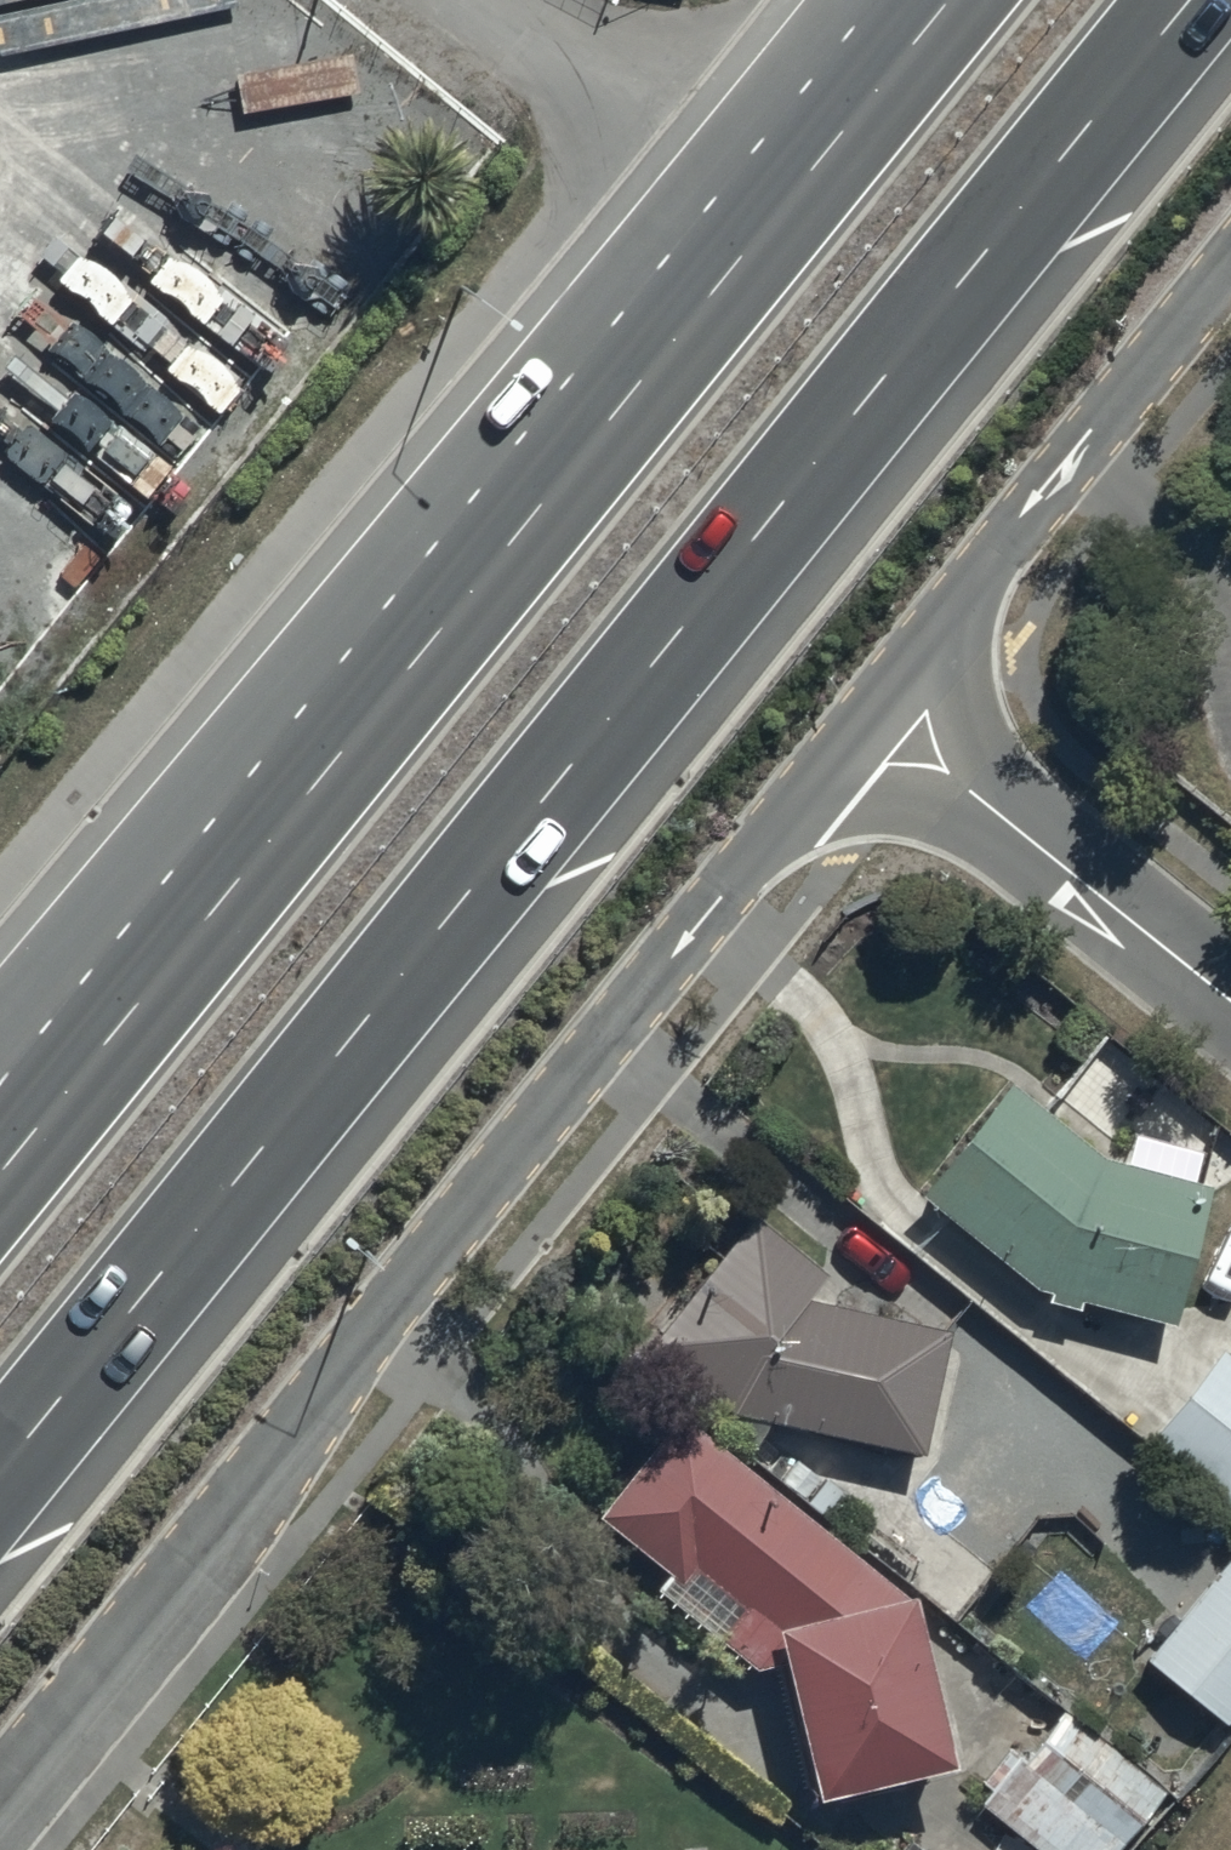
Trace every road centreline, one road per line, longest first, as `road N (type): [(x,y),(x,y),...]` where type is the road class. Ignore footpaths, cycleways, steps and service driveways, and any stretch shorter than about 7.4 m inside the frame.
road 1 (trunk): [(1199,0),(0,1486)]
road 2 (trunk): [(0,1167),(939,0)]
road 3 (residential): [(874,706),(0,1778)]
road 4 (trunk): [(0,1029),(830,0)]
road 5 (residential): [(1230,262),(874,706)]
road 6 (residential): [(874,706),(1230,997)]

